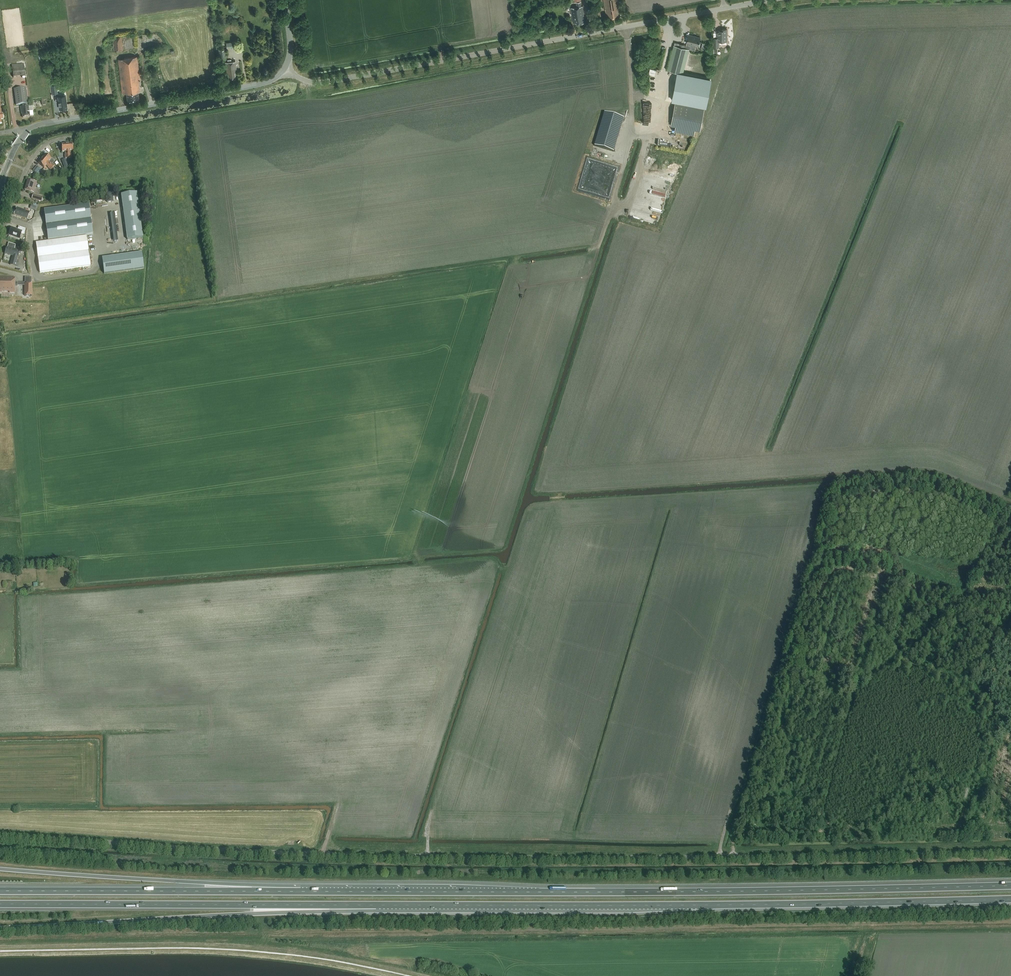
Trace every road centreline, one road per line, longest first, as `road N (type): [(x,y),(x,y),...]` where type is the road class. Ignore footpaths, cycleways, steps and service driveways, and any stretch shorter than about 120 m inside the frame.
road 1 (unclassified): [(128,838),(616,858),(1010,851)]
road 2 (motorway): [(1010,885),(301,891)]
road 3 (motorway): [(378,905),(1010,898)]
road 4 (unclassified): [(285,69),(322,83),(771,0)]
road 5 (motorway): [(0,929),(378,905)]
road 6 (motorway): [(0,905),(378,905)]
road 7 (motorway): [(301,891),(0,870)]
road 8 (motorway): [(301,891),(0,890)]
road 9 (tertiary): [(28,128),(243,88),(285,69)]
road 10 (unclassified): [(128,838),(0,834)]
road 11 (unclassified): [(5,224),(32,159),(51,142),(79,137)]

